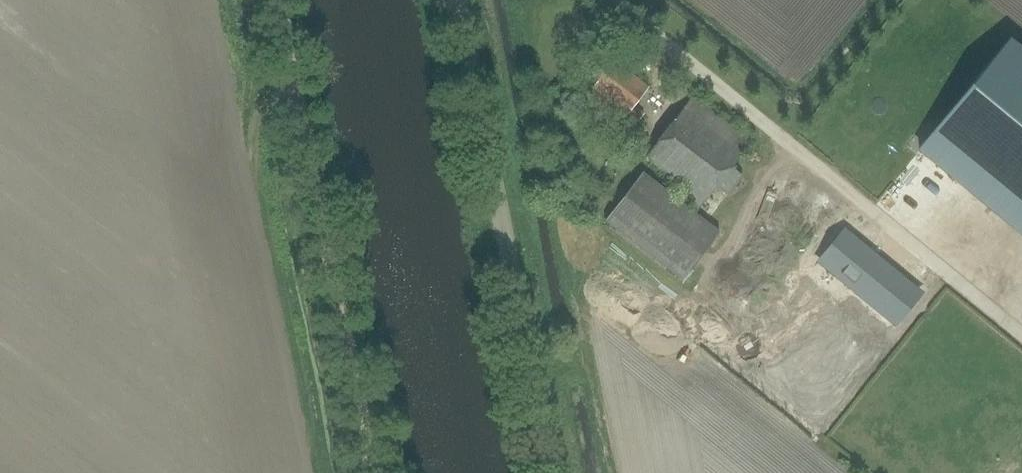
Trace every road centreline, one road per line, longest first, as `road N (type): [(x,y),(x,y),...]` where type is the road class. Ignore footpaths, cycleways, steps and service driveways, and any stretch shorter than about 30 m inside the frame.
road 1 (track): [(277,0),(376,472)]
road 2 (unclassified): [(551,472),(454,0)]

